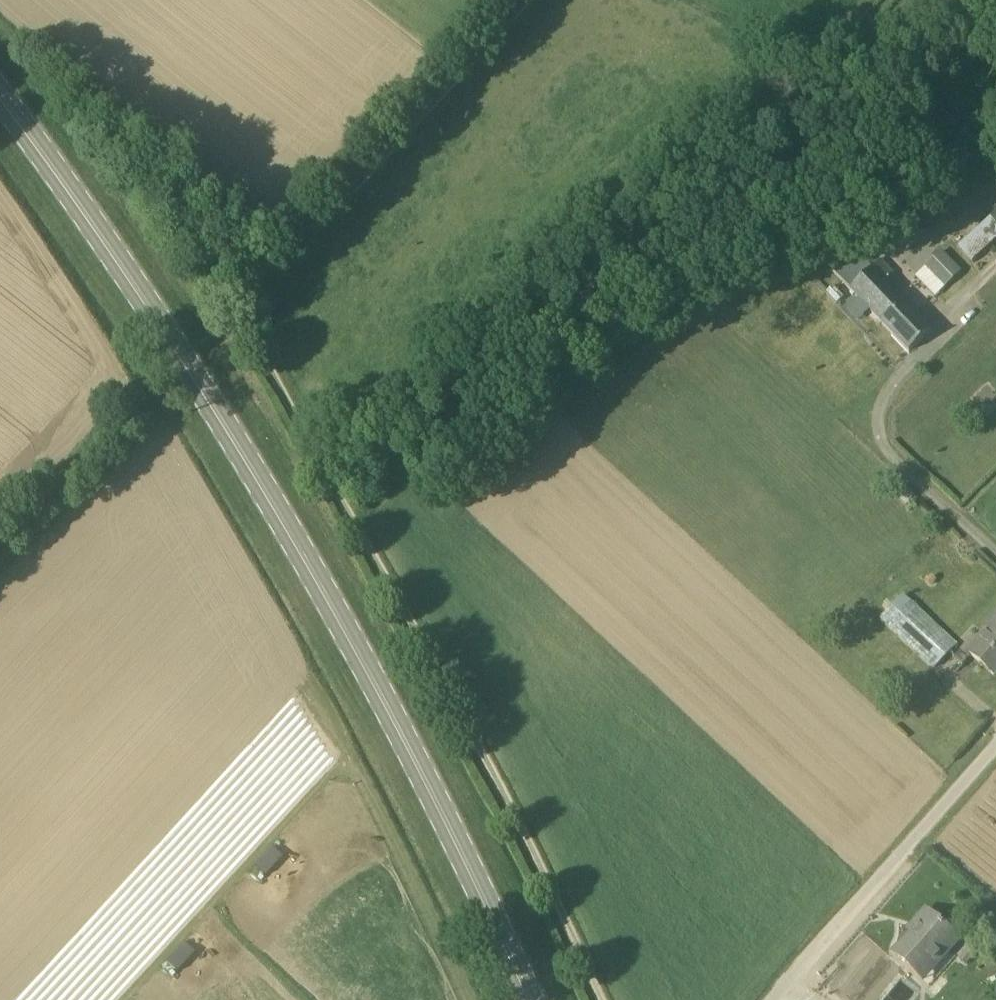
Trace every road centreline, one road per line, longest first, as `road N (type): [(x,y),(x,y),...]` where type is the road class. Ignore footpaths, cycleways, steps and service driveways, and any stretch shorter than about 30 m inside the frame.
road 1 (track): [(528,0),(263,287),(259,330),(538,856),(600,999)]
road 2 (primary): [(531,999),(421,771),(266,490),(0,99)]
road 3 (unclassified): [(773,999),(995,744)]

